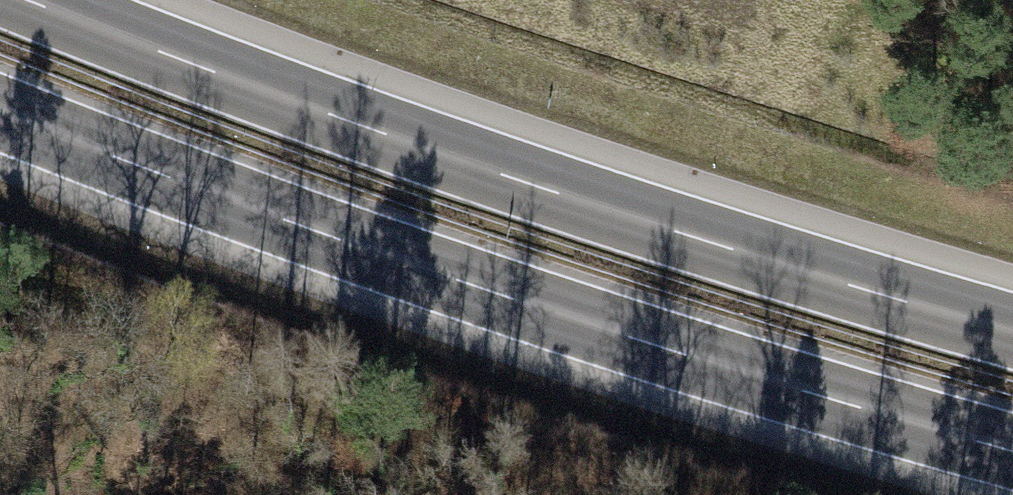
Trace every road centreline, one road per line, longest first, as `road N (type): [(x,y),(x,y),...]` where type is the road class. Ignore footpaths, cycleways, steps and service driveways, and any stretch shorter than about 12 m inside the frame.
road 1 (motorway): [(0,112),(355,243),(1012,449)]
road 2 (motorway): [(1012,331),(380,132),(31,0)]

